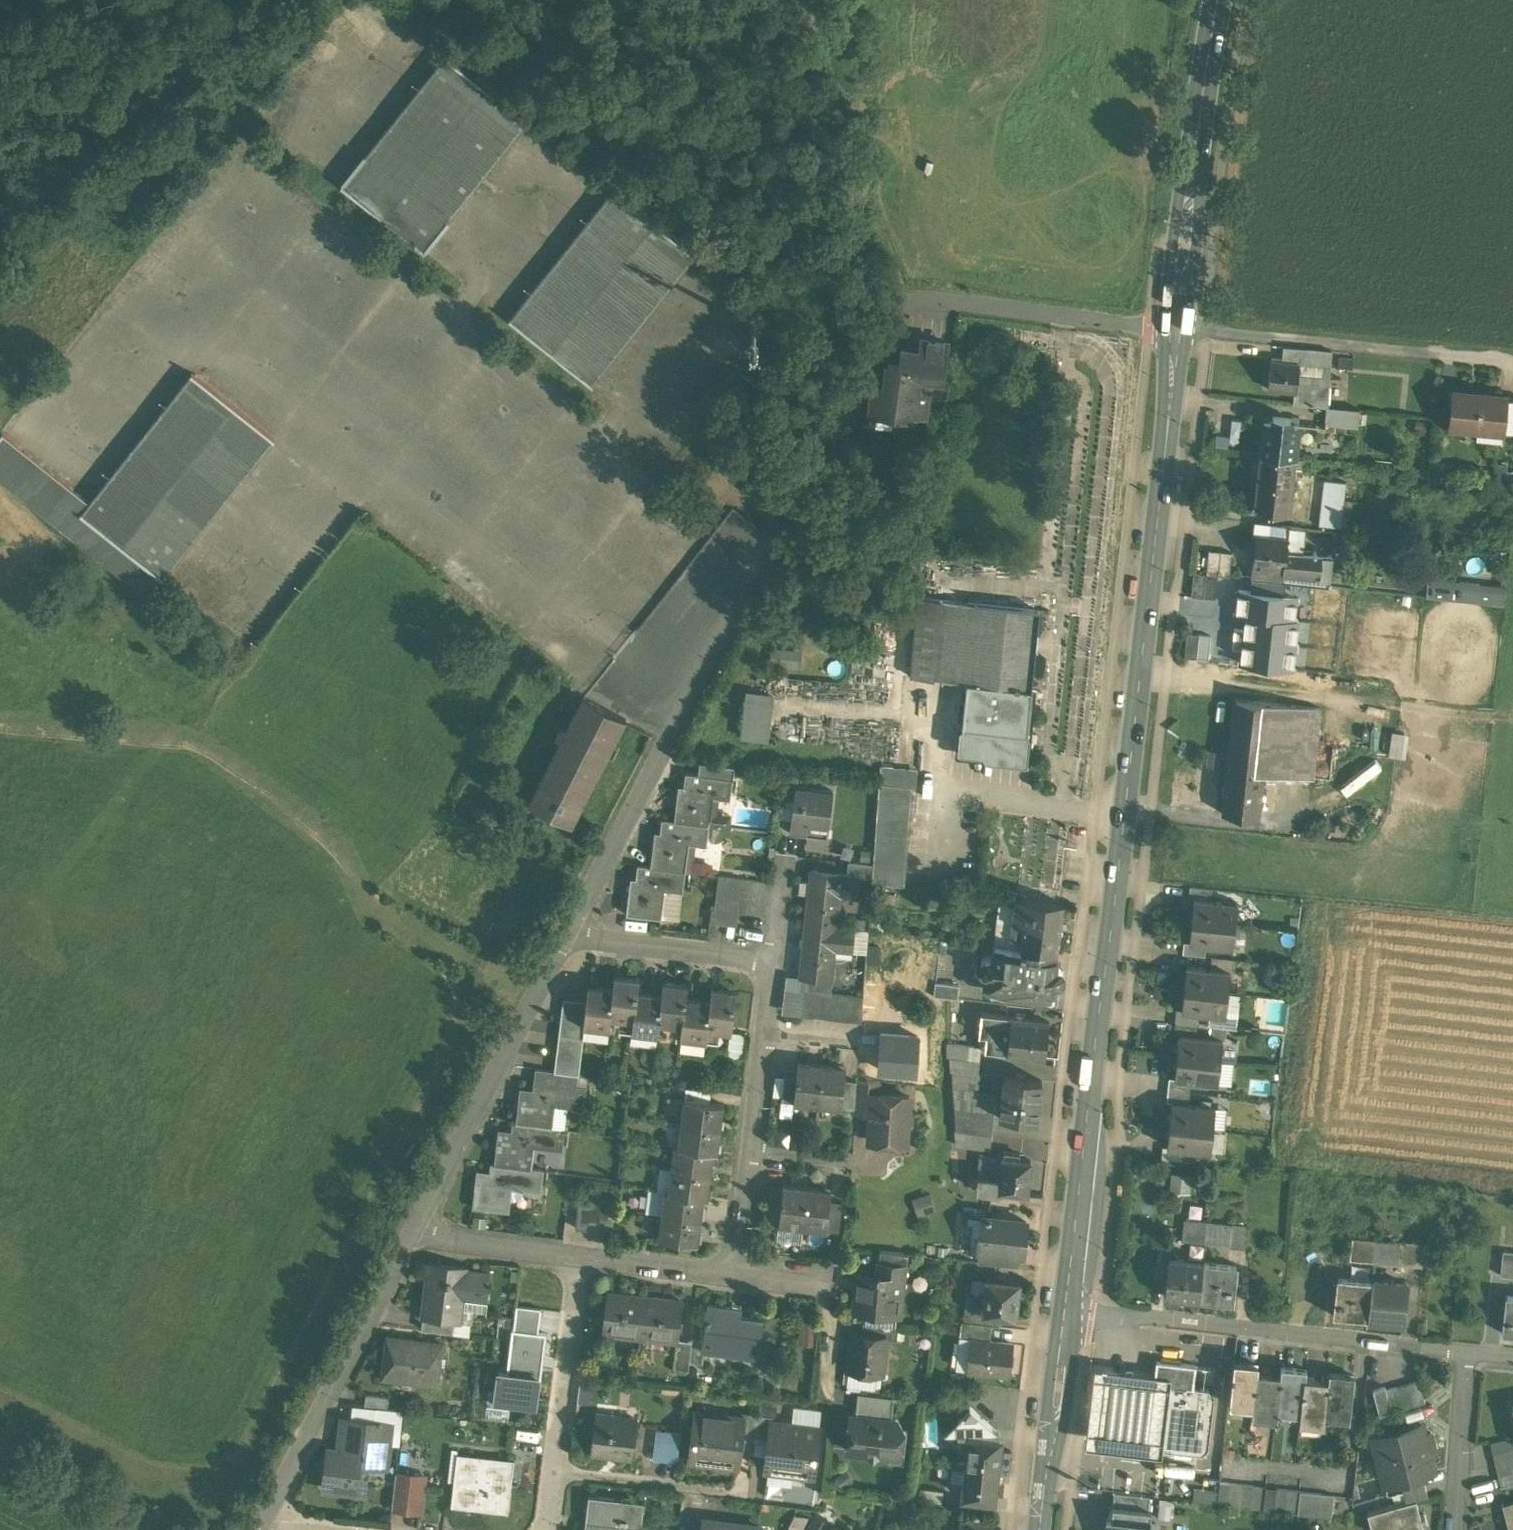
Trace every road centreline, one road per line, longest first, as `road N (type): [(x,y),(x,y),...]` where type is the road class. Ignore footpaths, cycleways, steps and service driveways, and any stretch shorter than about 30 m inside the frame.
road 1 (residential): [(1177,327),(897,297),(565,935)]
road 2 (primary): [(1066,1306),(1177,327)]
road 3 (residential): [(1066,1306),(1473,1351)]
road 4 (residential): [(1512,369),(1177,327)]
road 5 (residential): [(565,935),(416,1232)]
road 6 (primary): [(1177,327),(1218,0)]
road 7 (residential): [(416,1232),(262,1522)]
road 8 (residential): [(735,1271),(773,960)]
road 9 (residential): [(546,1529),(580,1253)]
road 10 (primary): [(1040,1529),(1066,1306)]
road 11 (residential): [(773,960),(565,935)]
road 12 (residential): [(1473,1351),(1463,1529)]
road 13 (residential): [(580,1253),(416,1232)]
road 14 (residential): [(580,1253),(735,1271)]

